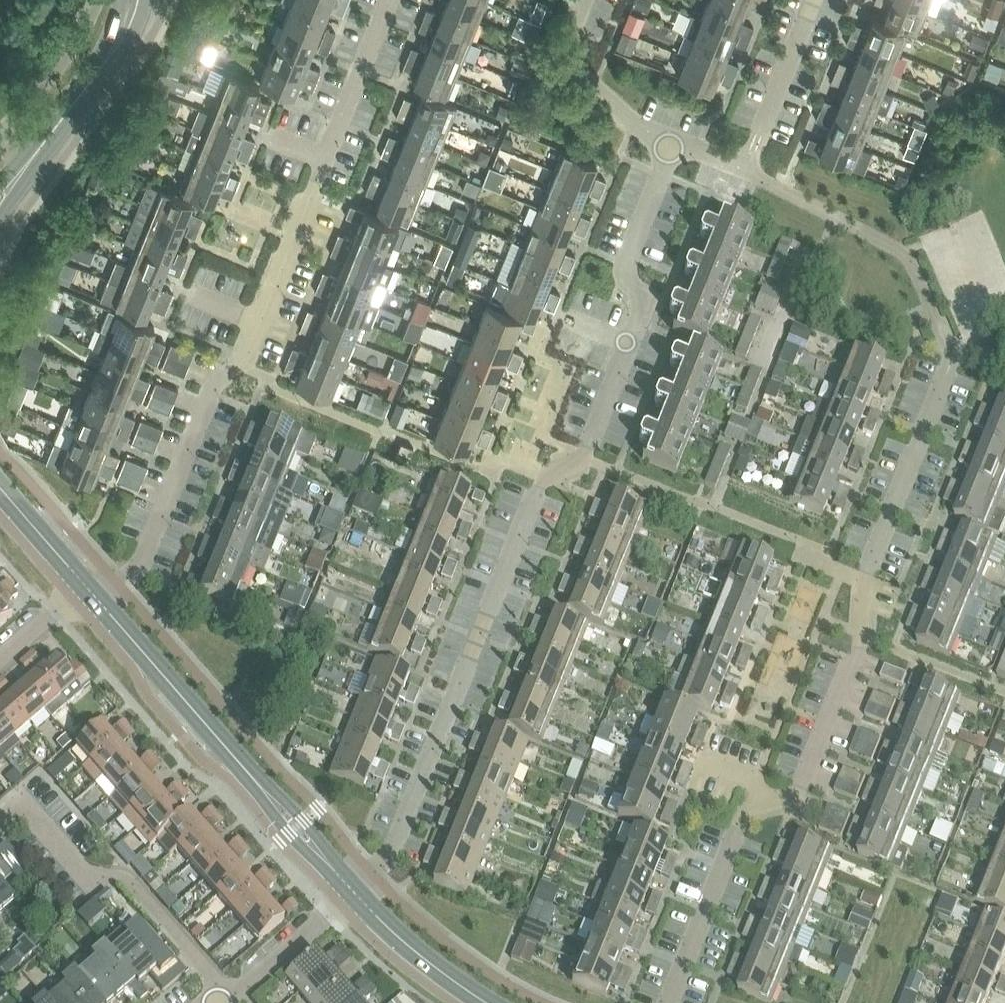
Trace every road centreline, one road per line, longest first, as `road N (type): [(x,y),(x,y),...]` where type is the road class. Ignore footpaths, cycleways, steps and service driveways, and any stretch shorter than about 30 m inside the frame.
road 1 (residential): [(357,896),(376,881),(539,492),(586,456),(642,304),(623,268),(669,143)]
road 2 (residential): [(671,1002),(738,829),(814,780),(867,638),(860,584),(951,364)]
road 3 (residential): [(92,593),(135,561),(219,375),(250,356),(390,0)]
road 4 (tertiary): [(357,896),(92,593)]
road 5 (residential): [(226,997),(124,881),(84,875),(24,812),(0,831)]
road 6 (residential): [(669,143),(746,172),(817,0)]
road 7 (tertiary): [(0,201),(112,53),(136,0)]
road 8 (residential): [(669,143),(574,66),(569,43),(588,0)]
road 9 (tertiary): [(484,1002),(392,935),(357,896)]
road 10 (residential): [(226,997),(357,896)]
road 11 (tertiary): [(92,593),(0,489)]

